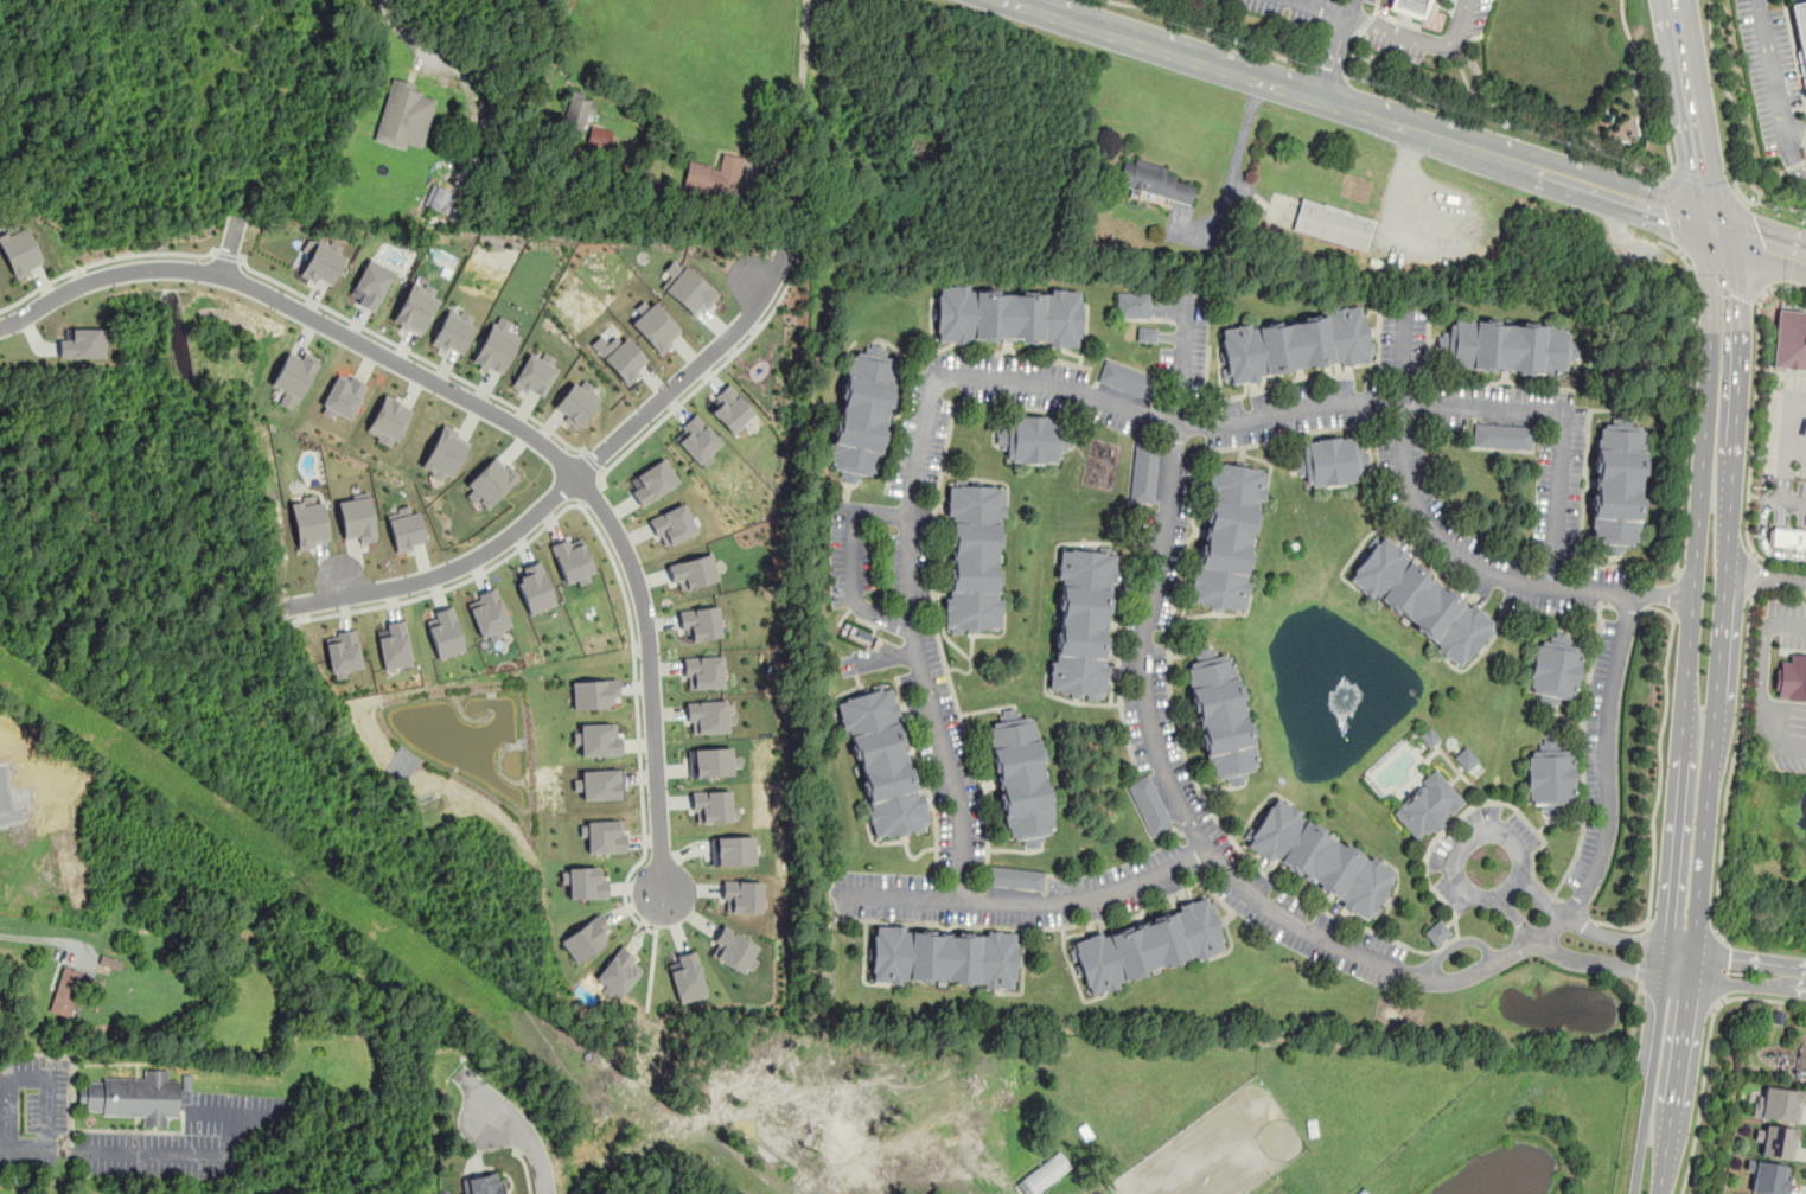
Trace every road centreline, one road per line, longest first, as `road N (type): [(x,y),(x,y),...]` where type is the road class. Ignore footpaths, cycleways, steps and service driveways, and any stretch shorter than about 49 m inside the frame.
road 1 (residential): [(1633,594),(1610,714),(1607,841),(1589,889),(1553,926),(1464,978),(1415,978),(1291,924),(1205,847),(1156,753),(1143,675),(1188,274)]
road 2 (residential): [(1552,588),(1563,432),(1547,413),(1346,401),(1211,426),(1029,382),(946,377),(931,392),(911,500),(908,595),(961,824),(959,900)]
road 3 (residential): [(0,328),(87,281),(174,269),(223,275),(531,433),(563,460),(613,525),(643,606),(663,902)]
road 4 (secondary): [(1700,226),(1710,298),(1703,496),(1664,958),(1629,1193)]
road 5 (secondary): [(1660,1193),(1692,964),(1728,570),(1741,341),(1727,234)]
road 6 (secondary): [(999,0),(1727,234)]
road 7 (residential): [(289,606),(446,574),(494,549),(738,331),(770,282)]
road 8 (residential): [(1695,598),(1552,588),(1478,570),(1437,539),(1405,483),(1405,312)]
road 9 (residential): [(1205,847),(1178,864),(1073,900),(834,893)]
road 10 (secondary): [(1727,234),(1689,0)]
road 11 (secondary): [(1661,0),(1700,226)]
road 12 (residential): [(1486,830),(1459,847),(1454,862),(1456,877),(1481,898),(1512,888),(1520,874),(1514,843),(1486,830)]
road 13 (residential): [(1498,896),(1532,939),(1565,956),(1642,970),(1664,958)]
road 14 (residential): [(1664,958),(1646,940),(1594,933),(1563,915),(1520,874)]
road 15 (residential): [(462,1075),(536,1151),(546,1193)]
road 16 (residential): [(1664,958),(1805,978)]

